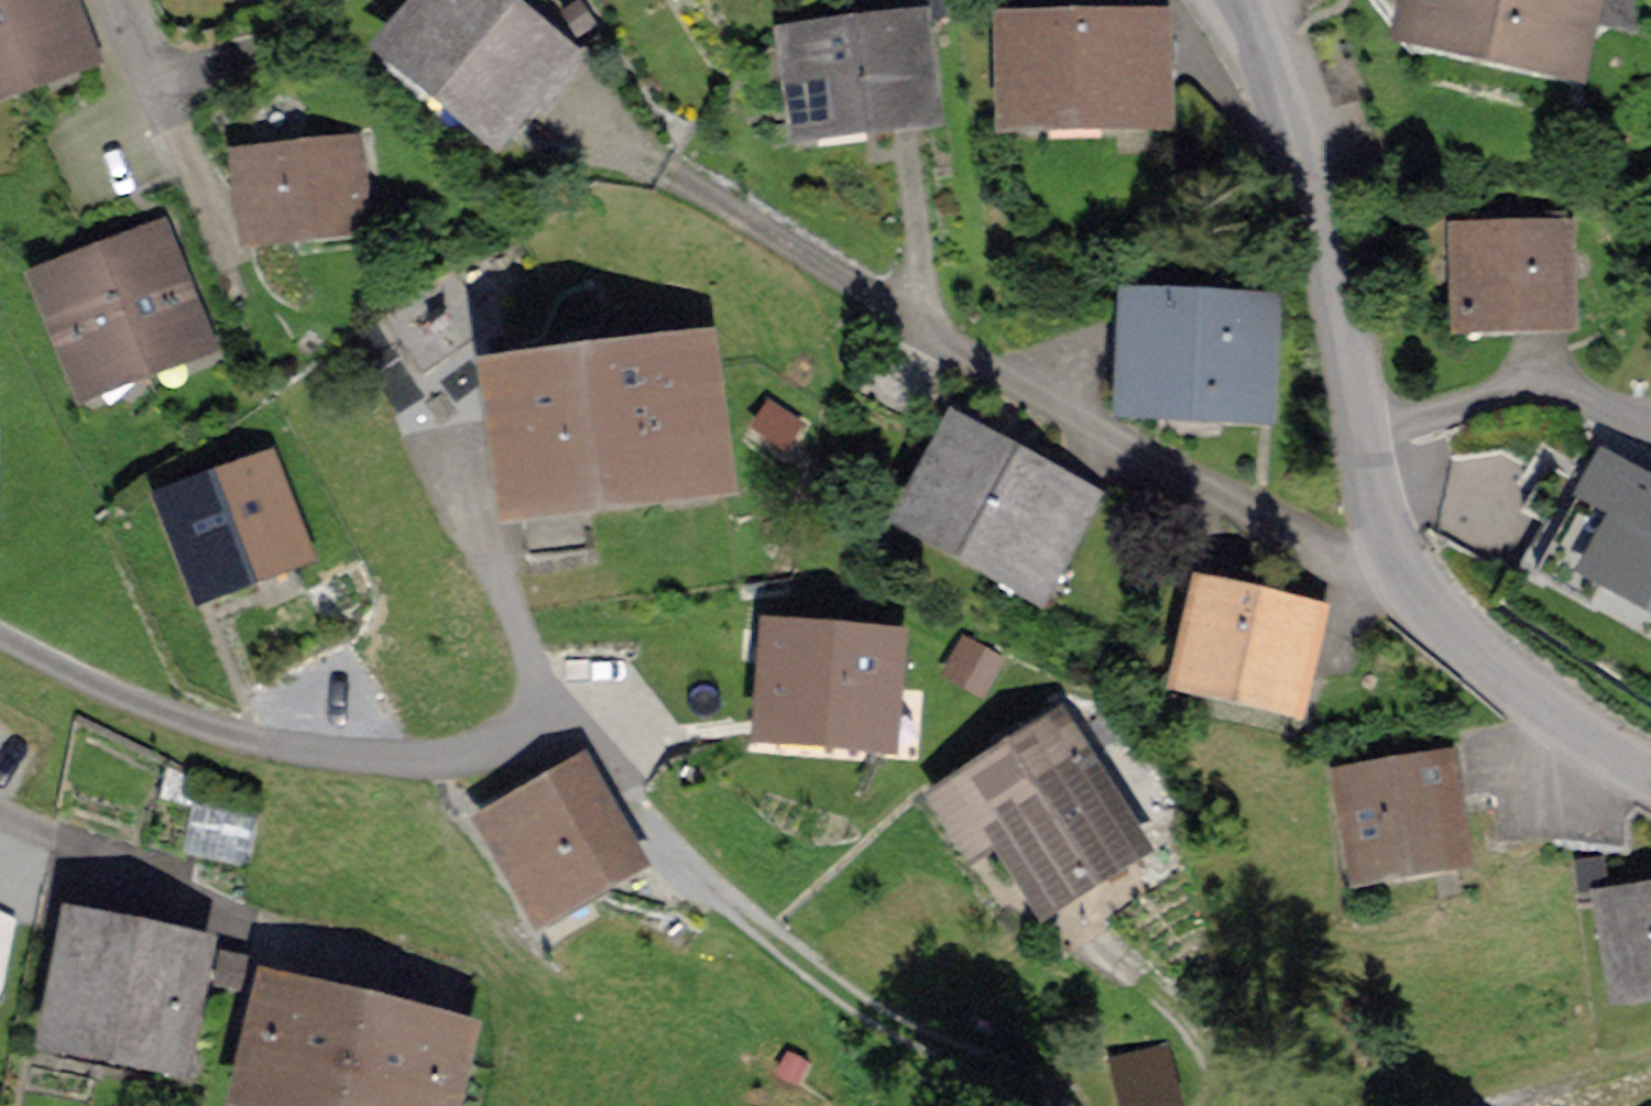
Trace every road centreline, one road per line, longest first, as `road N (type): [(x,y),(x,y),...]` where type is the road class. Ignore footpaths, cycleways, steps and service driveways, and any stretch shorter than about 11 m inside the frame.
road 1 (residential): [(1650,775),(1501,675),(1405,578),(1375,484),(1333,250),(1294,99)]
road 2 (residential): [(1209,0),(1294,99)]
road 3 (residential): [(121,0),(168,118)]

